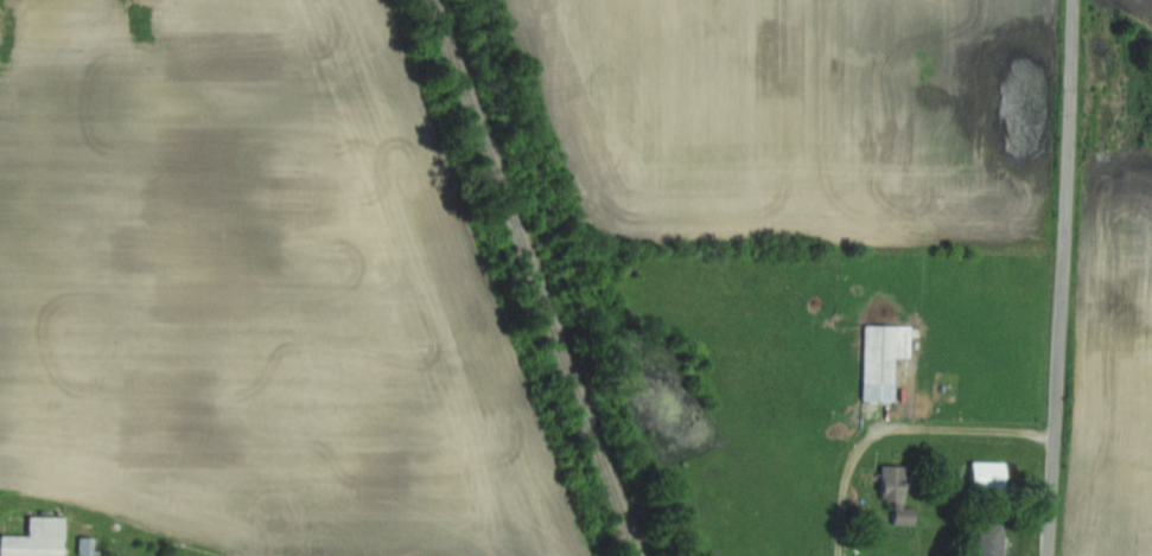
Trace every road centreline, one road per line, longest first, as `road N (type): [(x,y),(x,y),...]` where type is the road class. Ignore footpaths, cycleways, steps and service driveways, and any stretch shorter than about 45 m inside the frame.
road 1 (residential): [(1049,555),(1074,0)]
road 2 (residential): [(847,555),(855,449),(876,430),(914,424),(1056,434)]

